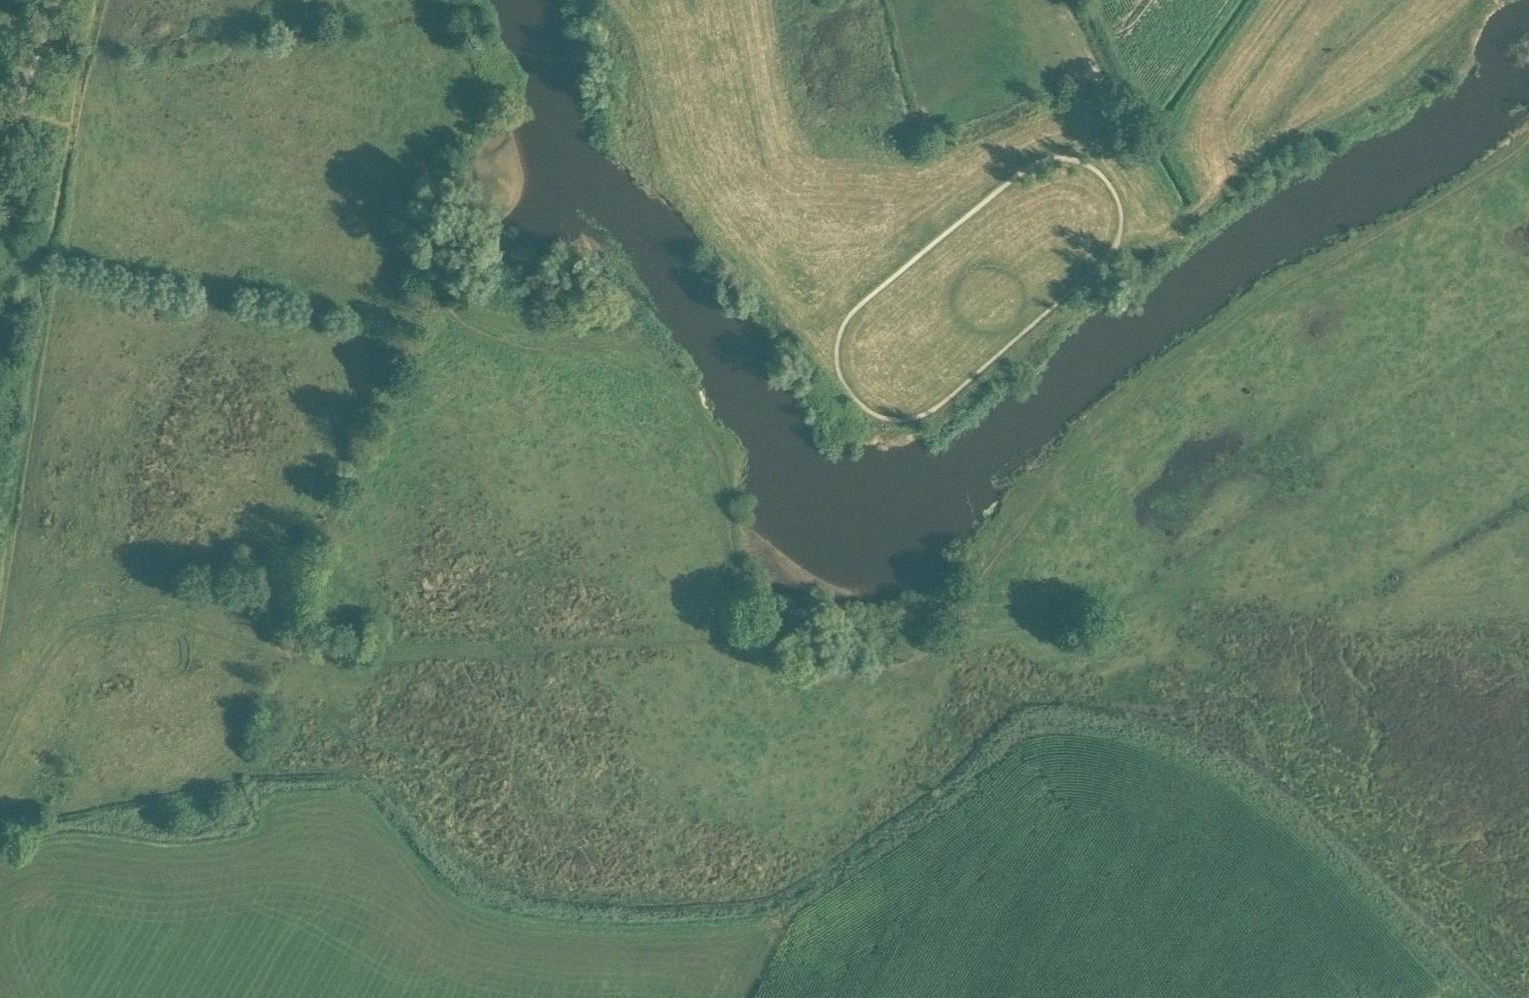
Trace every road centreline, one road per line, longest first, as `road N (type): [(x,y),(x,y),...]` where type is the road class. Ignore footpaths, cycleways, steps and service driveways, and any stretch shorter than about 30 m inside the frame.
road 1 (unclassified): [(53,0),(0,137)]

